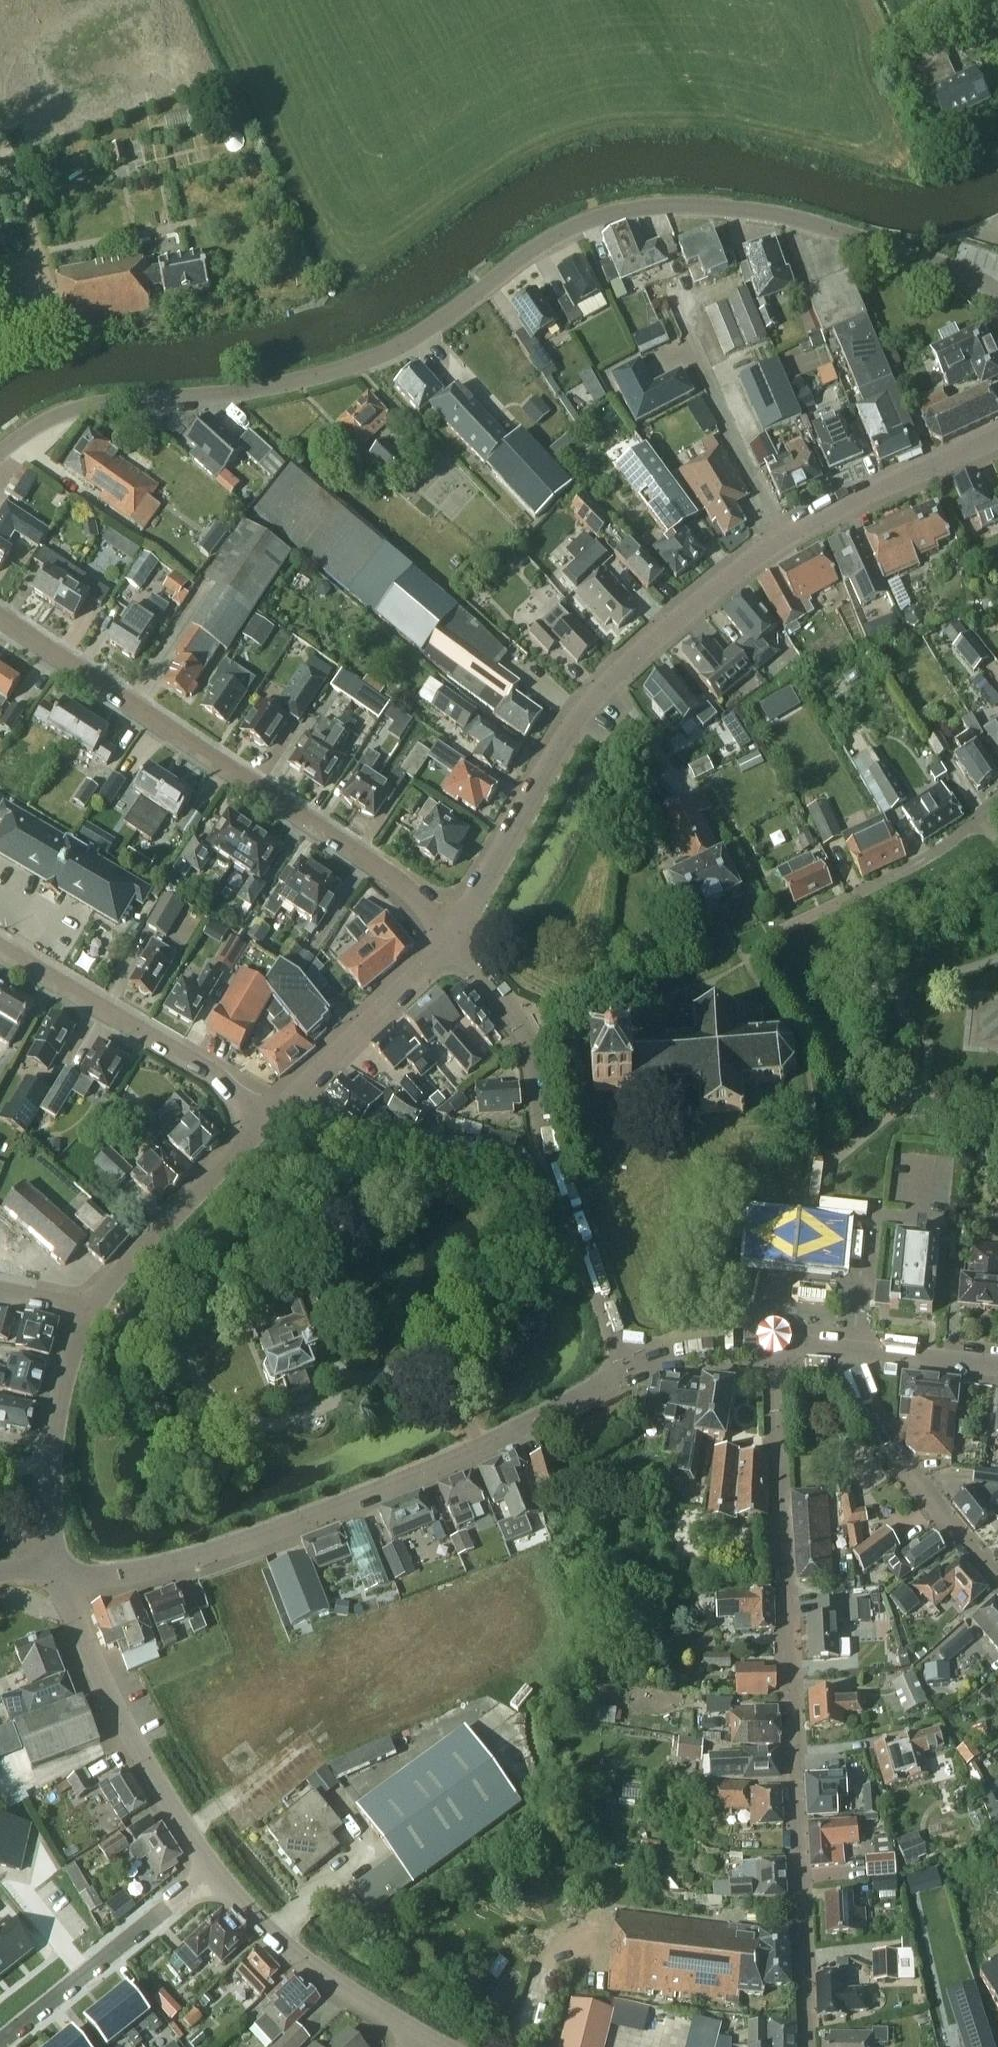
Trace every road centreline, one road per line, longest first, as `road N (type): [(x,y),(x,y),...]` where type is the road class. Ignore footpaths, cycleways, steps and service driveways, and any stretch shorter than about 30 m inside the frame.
road 1 (residential): [(0,454),(80,407),(239,392),(374,358),(428,330),(551,239),(625,210),(692,205),(768,213),(923,257),(997,290)]
road 2 (residential): [(447,938),(568,731),(628,661),(797,527),(997,435)]
road 3 (residential): [(808,2046),(771,1342)]
road 4 (unclassified): [(60,1572),(119,1574),(279,1528),(482,1446),(628,1371)]
road 5 (residential): [(447,938),(392,876),(0,615)]
road 6 (residential): [(628,1371),(553,1161),(524,1033),(447,938)]
road 7 (residential): [(214,1869),(106,1686),(60,1572)]
road 8 (residential): [(263,1125),(202,1066),(0,946)]
road 9 (residential): [(428,2039),(282,1943),(214,1869)]
road 10 (residential): [(0,2042),(214,1869)]
road 11 (residential): [(997,1577),(884,1437),(865,1401),(859,1347)]
road 12 (residential): [(60,1572),(53,1451),(69,1366),(92,1309)]
road 13 (residential): [(263,1125),(447,938)]
road 14 (residential): [(92,1309),(263,1125)]
road 15 (residential): [(785,927),(931,855),(997,798)]
road 16 (residential): [(789,1212),(873,1220),(859,1347)]
road 17 (unclassified): [(771,1342),(700,1346),(628,1371)]
road 18 (unclassified): [(997,1364),(859,1347)]
road 19 (residential): [(771,1342),(789,1212)]

